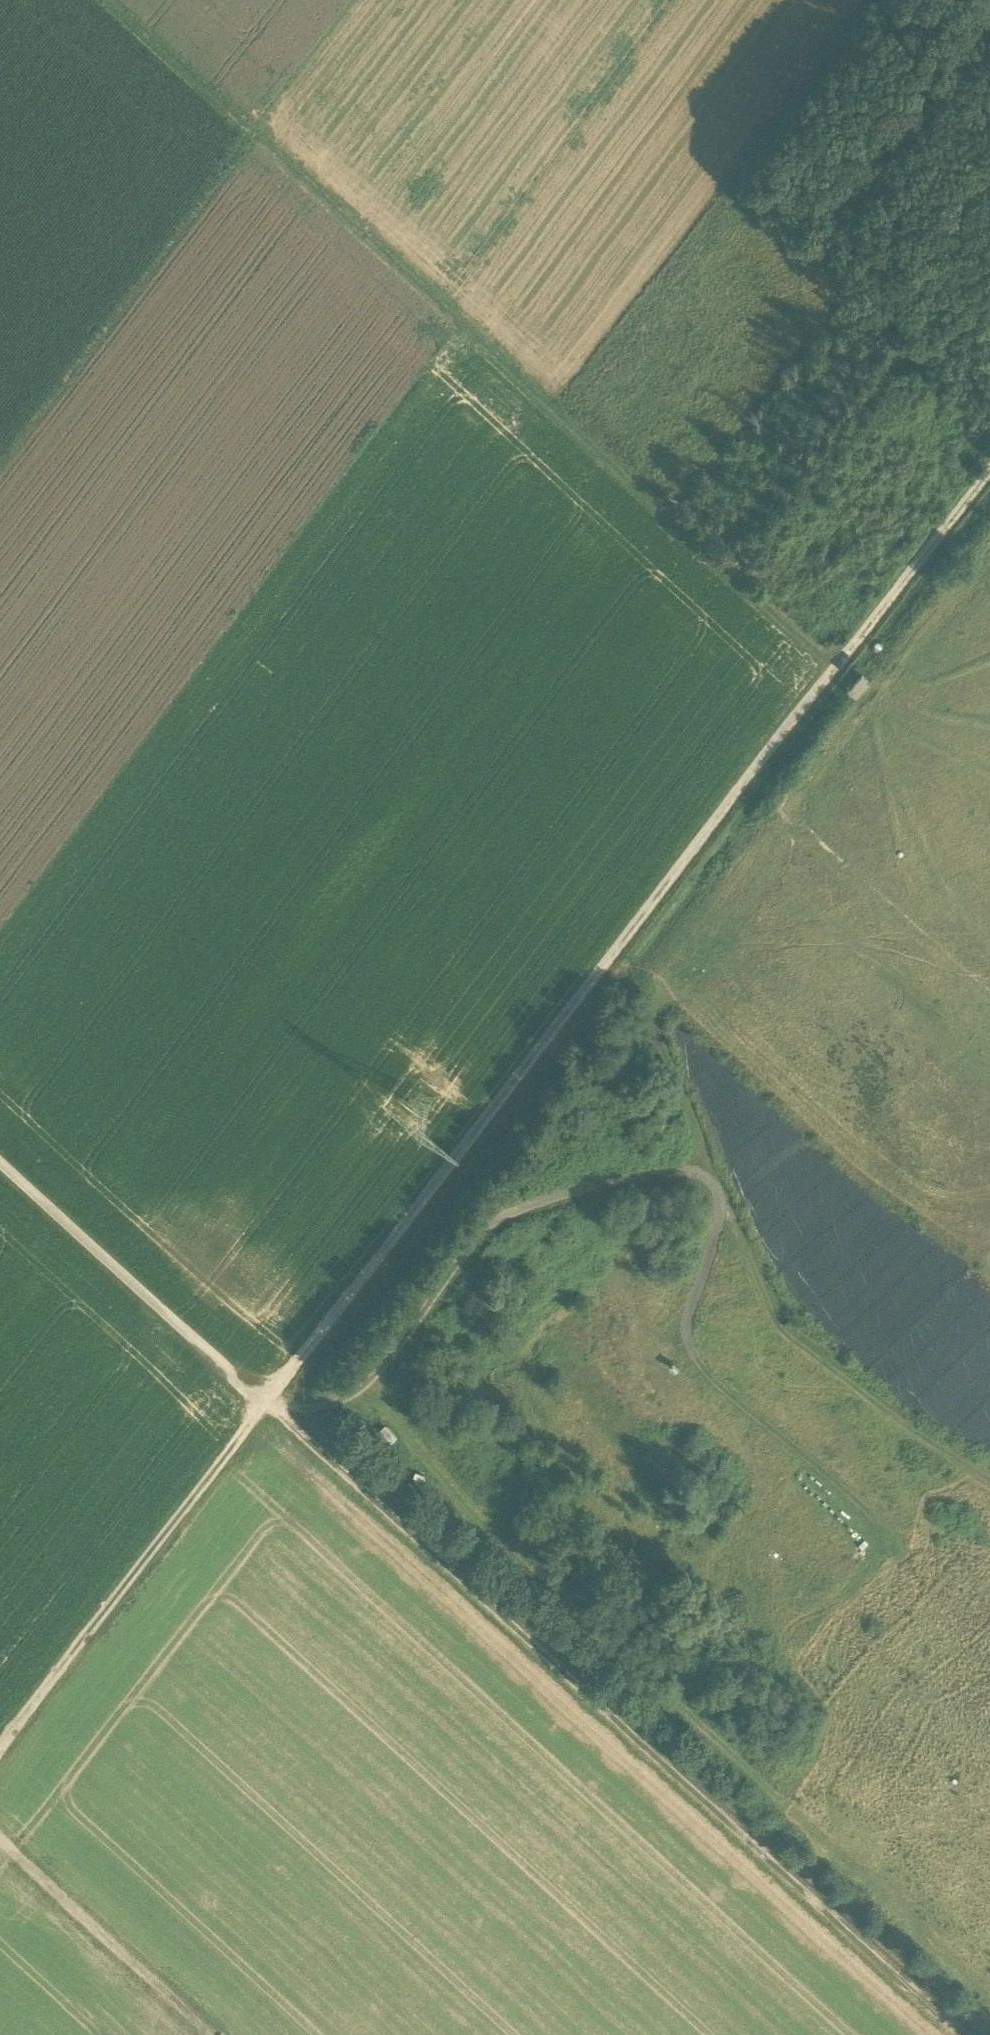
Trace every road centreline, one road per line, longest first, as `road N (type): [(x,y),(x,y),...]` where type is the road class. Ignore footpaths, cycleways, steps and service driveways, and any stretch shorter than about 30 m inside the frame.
road 1 (track): [(989,1474),(910,1426),(783,1325),(724,1191),(712,1172),(695,1165),(640,1172),(497,1212),(367,1383),(612,1652),(670,1700),(715,1716),(989,1987)]
road 2 (track): [(269,1399),(989,473)]
road 3 (track): [(101,0),(834,668)]
road 4 (track): [(969,2034),(269,1399)]
road 5 (track): [(0,1753),(269,1399)]
road 6 (track): [(0,1163),(269,1399)]
road 7 (track): [(211,2034),(0,1843)]
road 8 (track): [(729,1202),(690,1336),(695,1362),(744,1408)]

